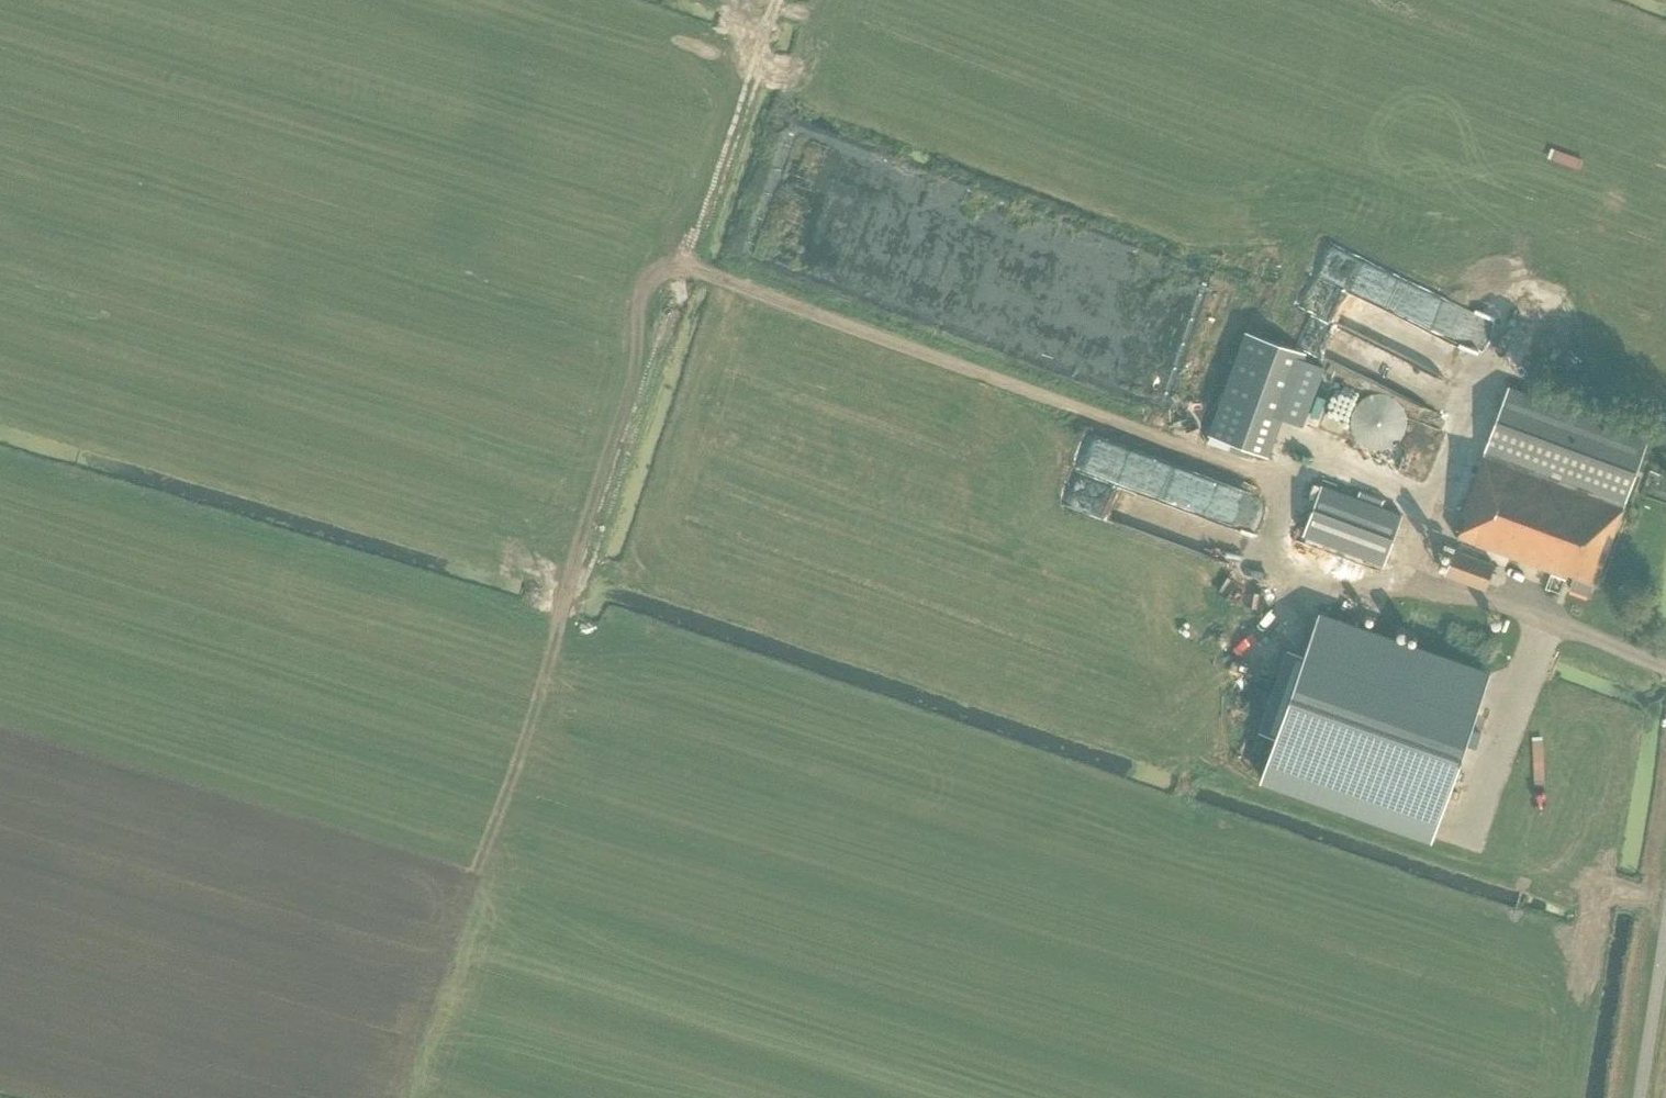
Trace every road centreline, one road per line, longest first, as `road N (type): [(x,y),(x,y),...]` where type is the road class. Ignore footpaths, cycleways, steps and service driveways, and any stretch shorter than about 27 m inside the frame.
road 1 (unclassified): [(1641,1097),(1665,939)]

